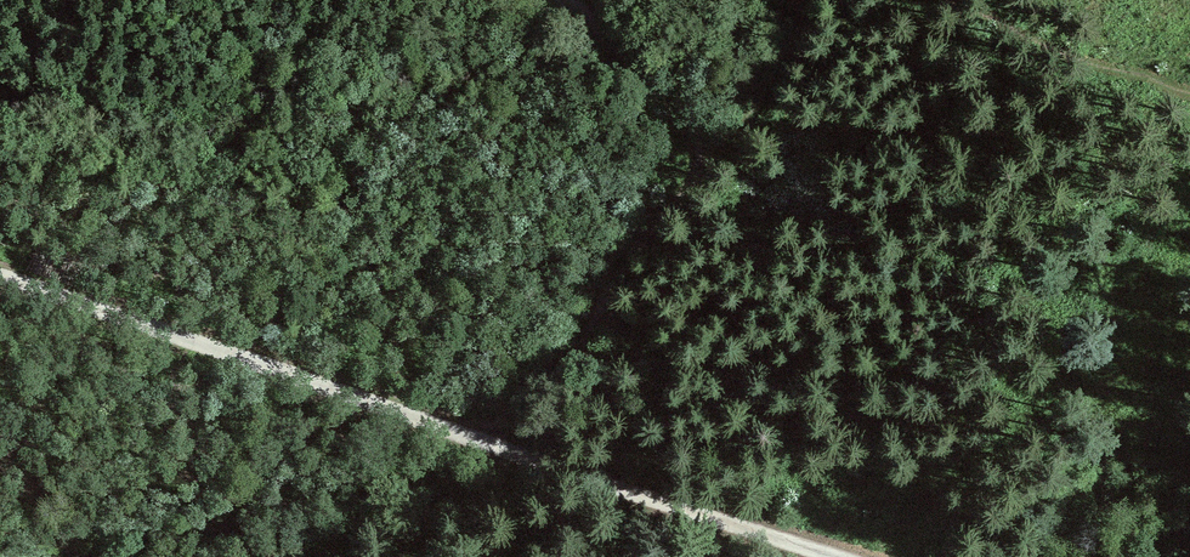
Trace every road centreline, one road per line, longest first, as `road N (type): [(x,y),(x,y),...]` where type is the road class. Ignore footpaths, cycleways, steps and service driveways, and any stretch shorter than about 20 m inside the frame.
road 1 (track): [(0,280),(460,437)]
road 2 (track): [(460,437),(830,556)]

